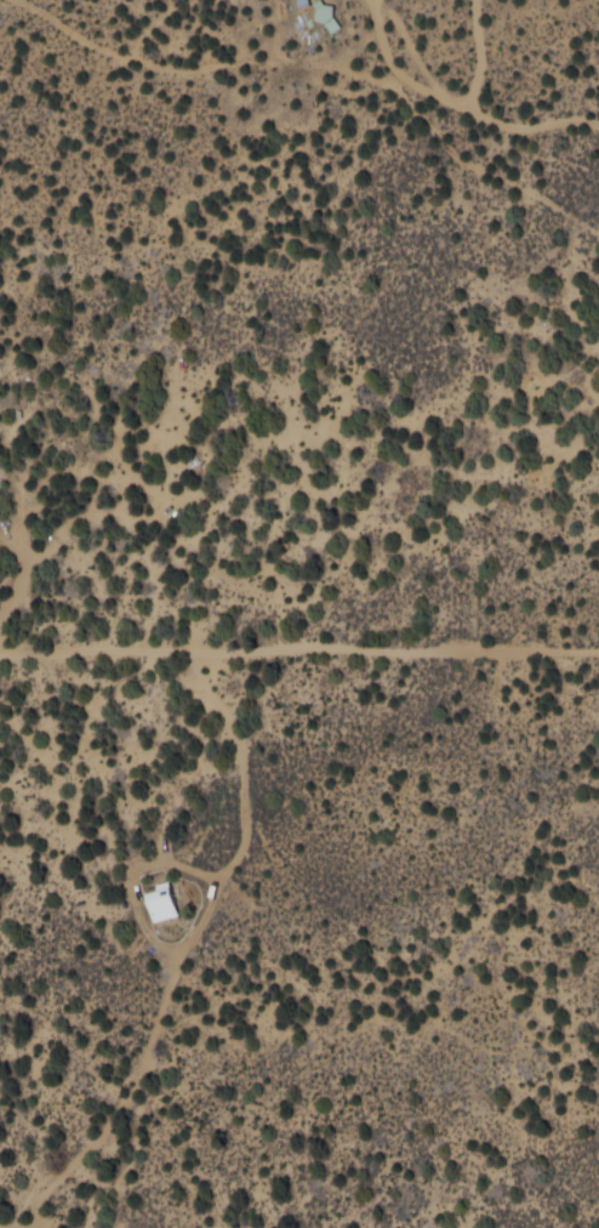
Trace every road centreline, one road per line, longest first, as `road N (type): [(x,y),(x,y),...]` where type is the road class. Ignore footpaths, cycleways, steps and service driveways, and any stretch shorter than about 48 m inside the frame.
road 1 (residential): [(598,1076),(343,911),(222,777),(190,699),(177,487),(95,294),(0,193)]
road 2 (residential): [(598,204),(523,127),(395,50),(205,0)]
road 3 (residential): [(0,652),(207,642)]

